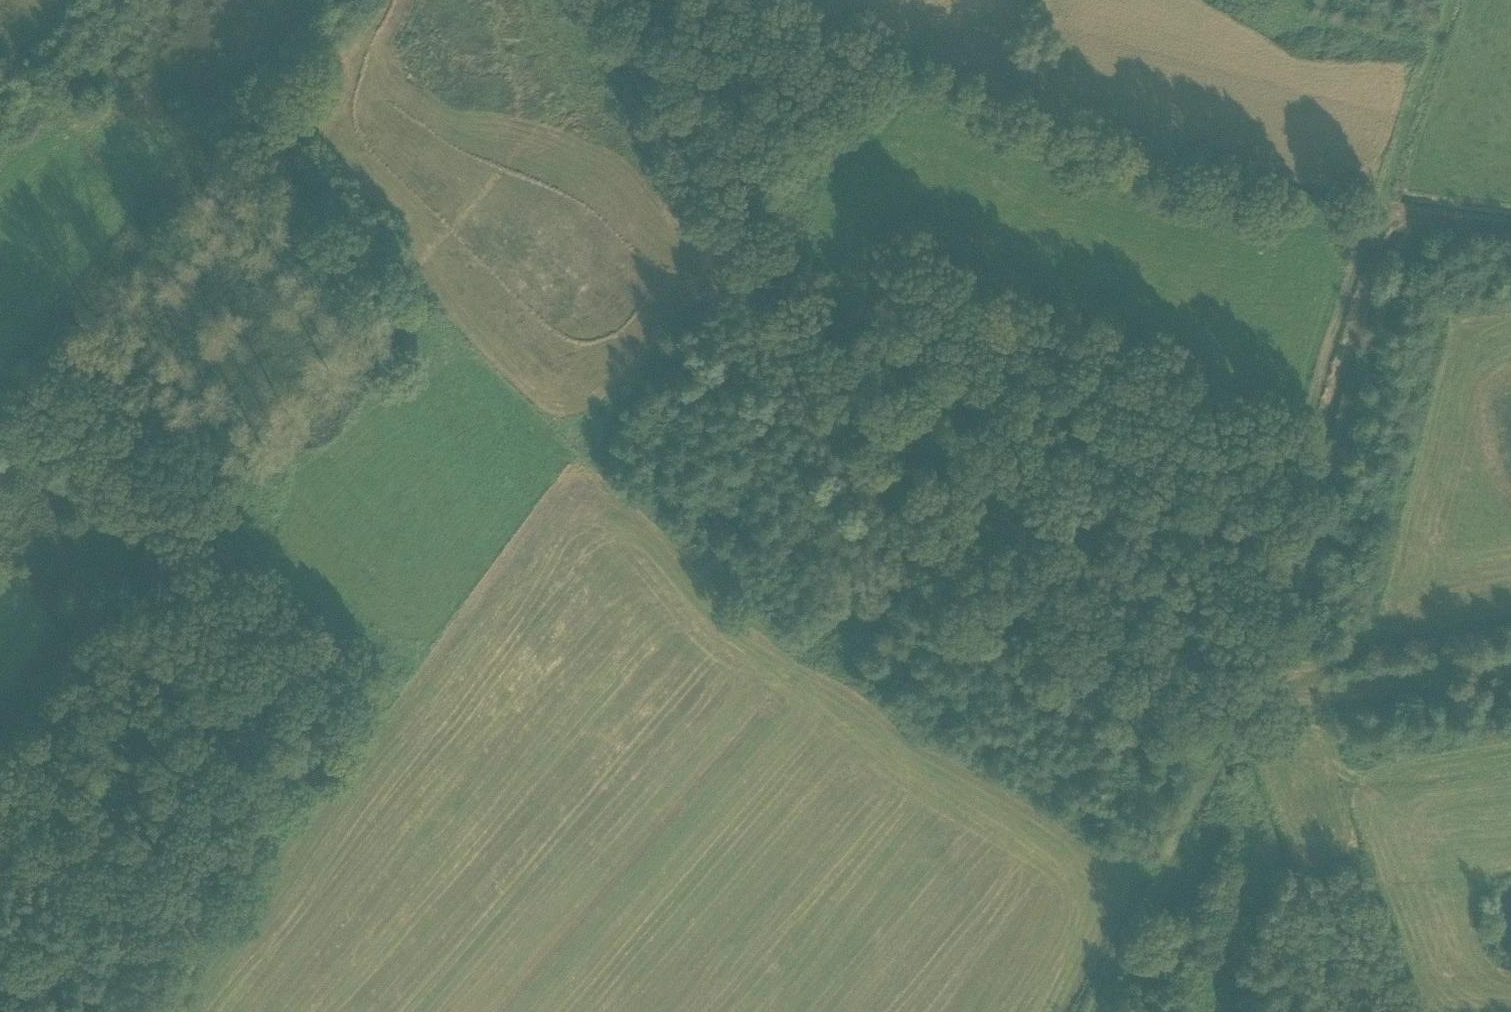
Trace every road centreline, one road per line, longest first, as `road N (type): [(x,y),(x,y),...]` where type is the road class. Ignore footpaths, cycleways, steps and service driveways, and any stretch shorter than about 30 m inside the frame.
road 1 (track): [(1092,1011),(1255,701),(1311,419),(1375,238),(1389,220)]
road 2 (track): [(1217,770),(1133,745),(943,625),(913,586),(888,485),(748,293),(697,243)]
road 3 (track): [(1449,0),(1381,205),(1389,220)]
road 4 (track): [(1389,220),(1510,229)]

